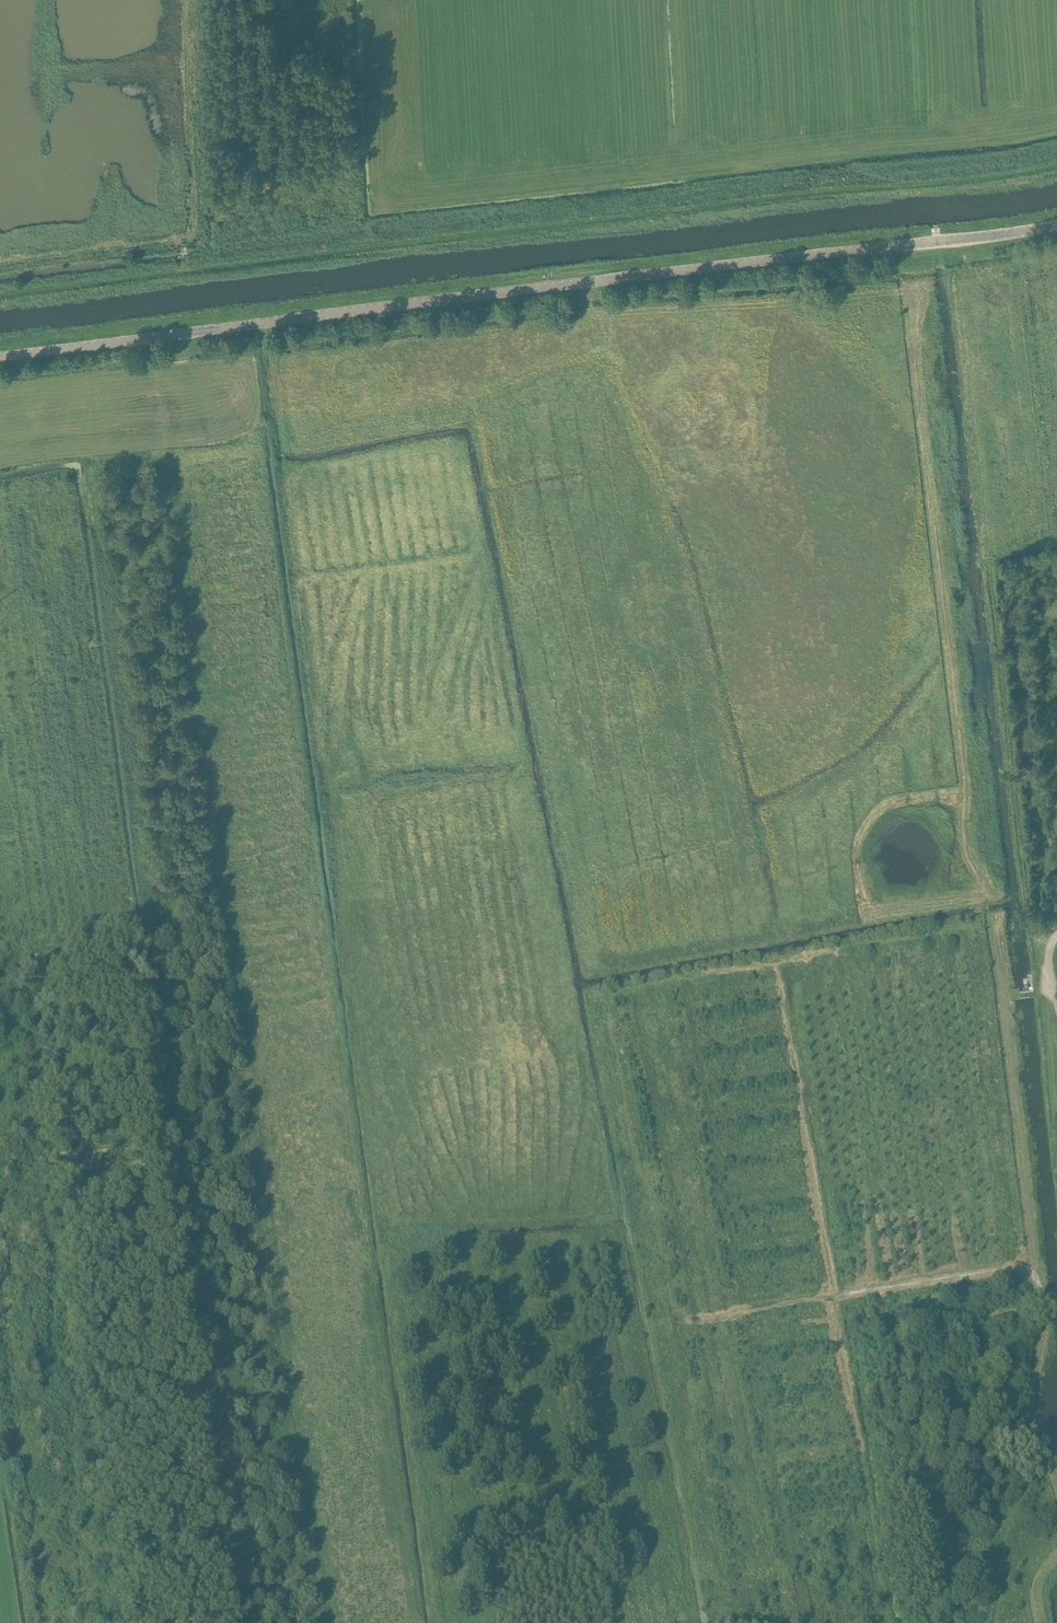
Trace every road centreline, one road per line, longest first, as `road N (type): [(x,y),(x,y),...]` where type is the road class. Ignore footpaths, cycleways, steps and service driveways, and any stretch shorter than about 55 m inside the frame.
road 1 (tertiary): [(1056,225),(0,358)]

